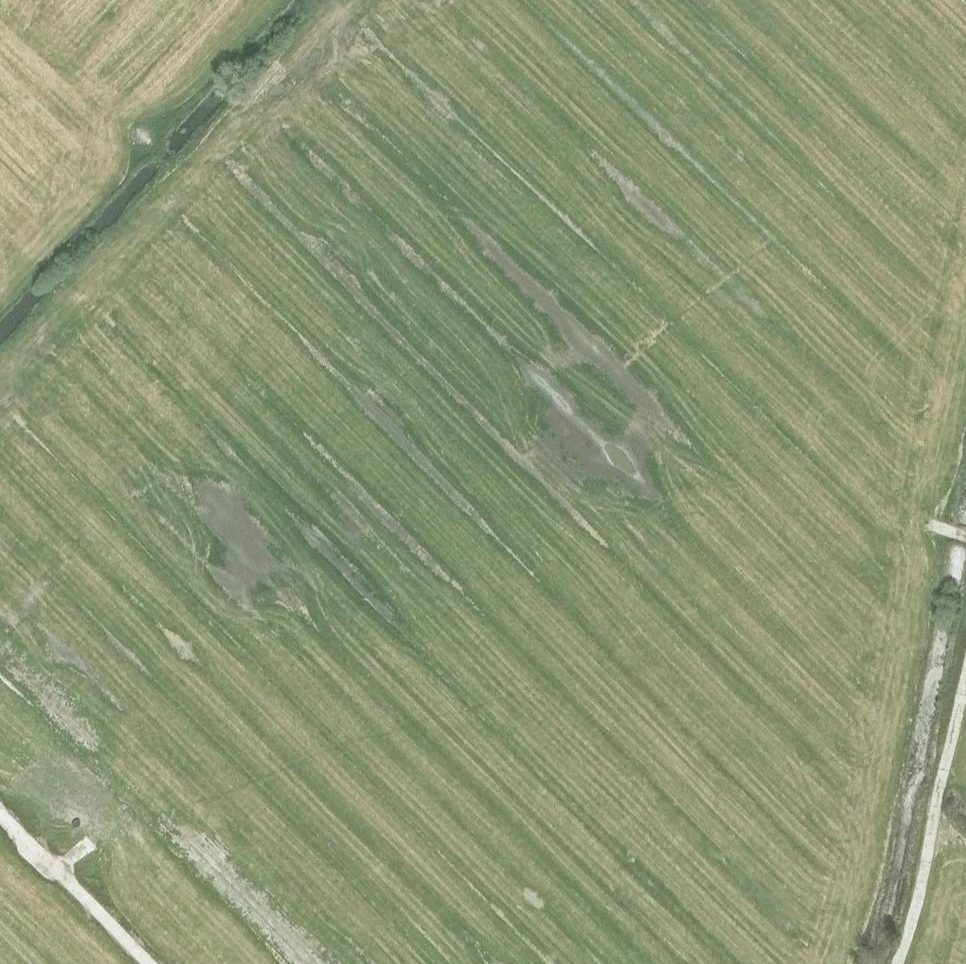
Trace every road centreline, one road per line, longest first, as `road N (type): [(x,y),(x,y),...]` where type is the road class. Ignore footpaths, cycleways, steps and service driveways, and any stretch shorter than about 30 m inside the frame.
road 1 (track): [(897,963),(965,681)]
road 2 (track): [(150,963),(0,813)]

